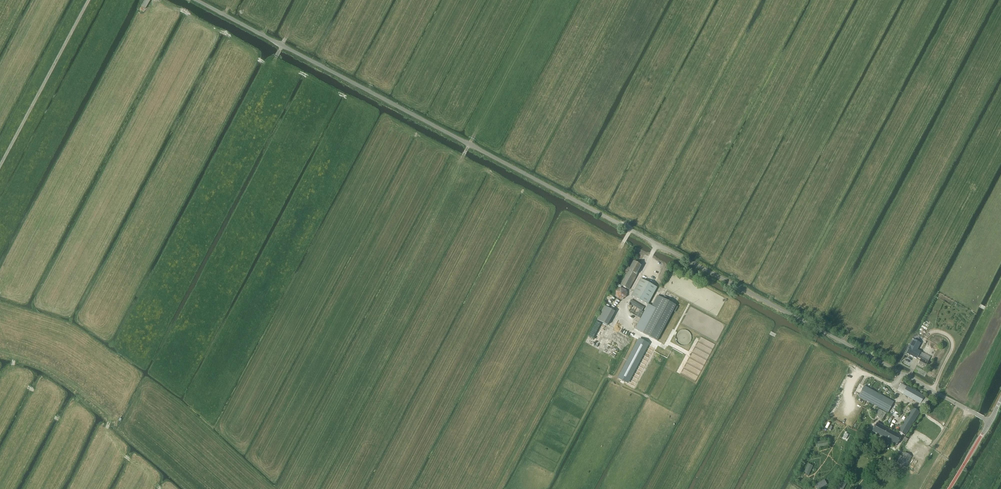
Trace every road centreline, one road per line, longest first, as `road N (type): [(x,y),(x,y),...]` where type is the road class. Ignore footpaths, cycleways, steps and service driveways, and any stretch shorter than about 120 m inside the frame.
road 1 (unclassified): [(990,422),(196,0)]
road 2 (track): [(293,488),(424,252),(469,144)]
road 3 (track): [(496,488),(631,230)]
road 4 (track): [(0,166),(89,0)]

